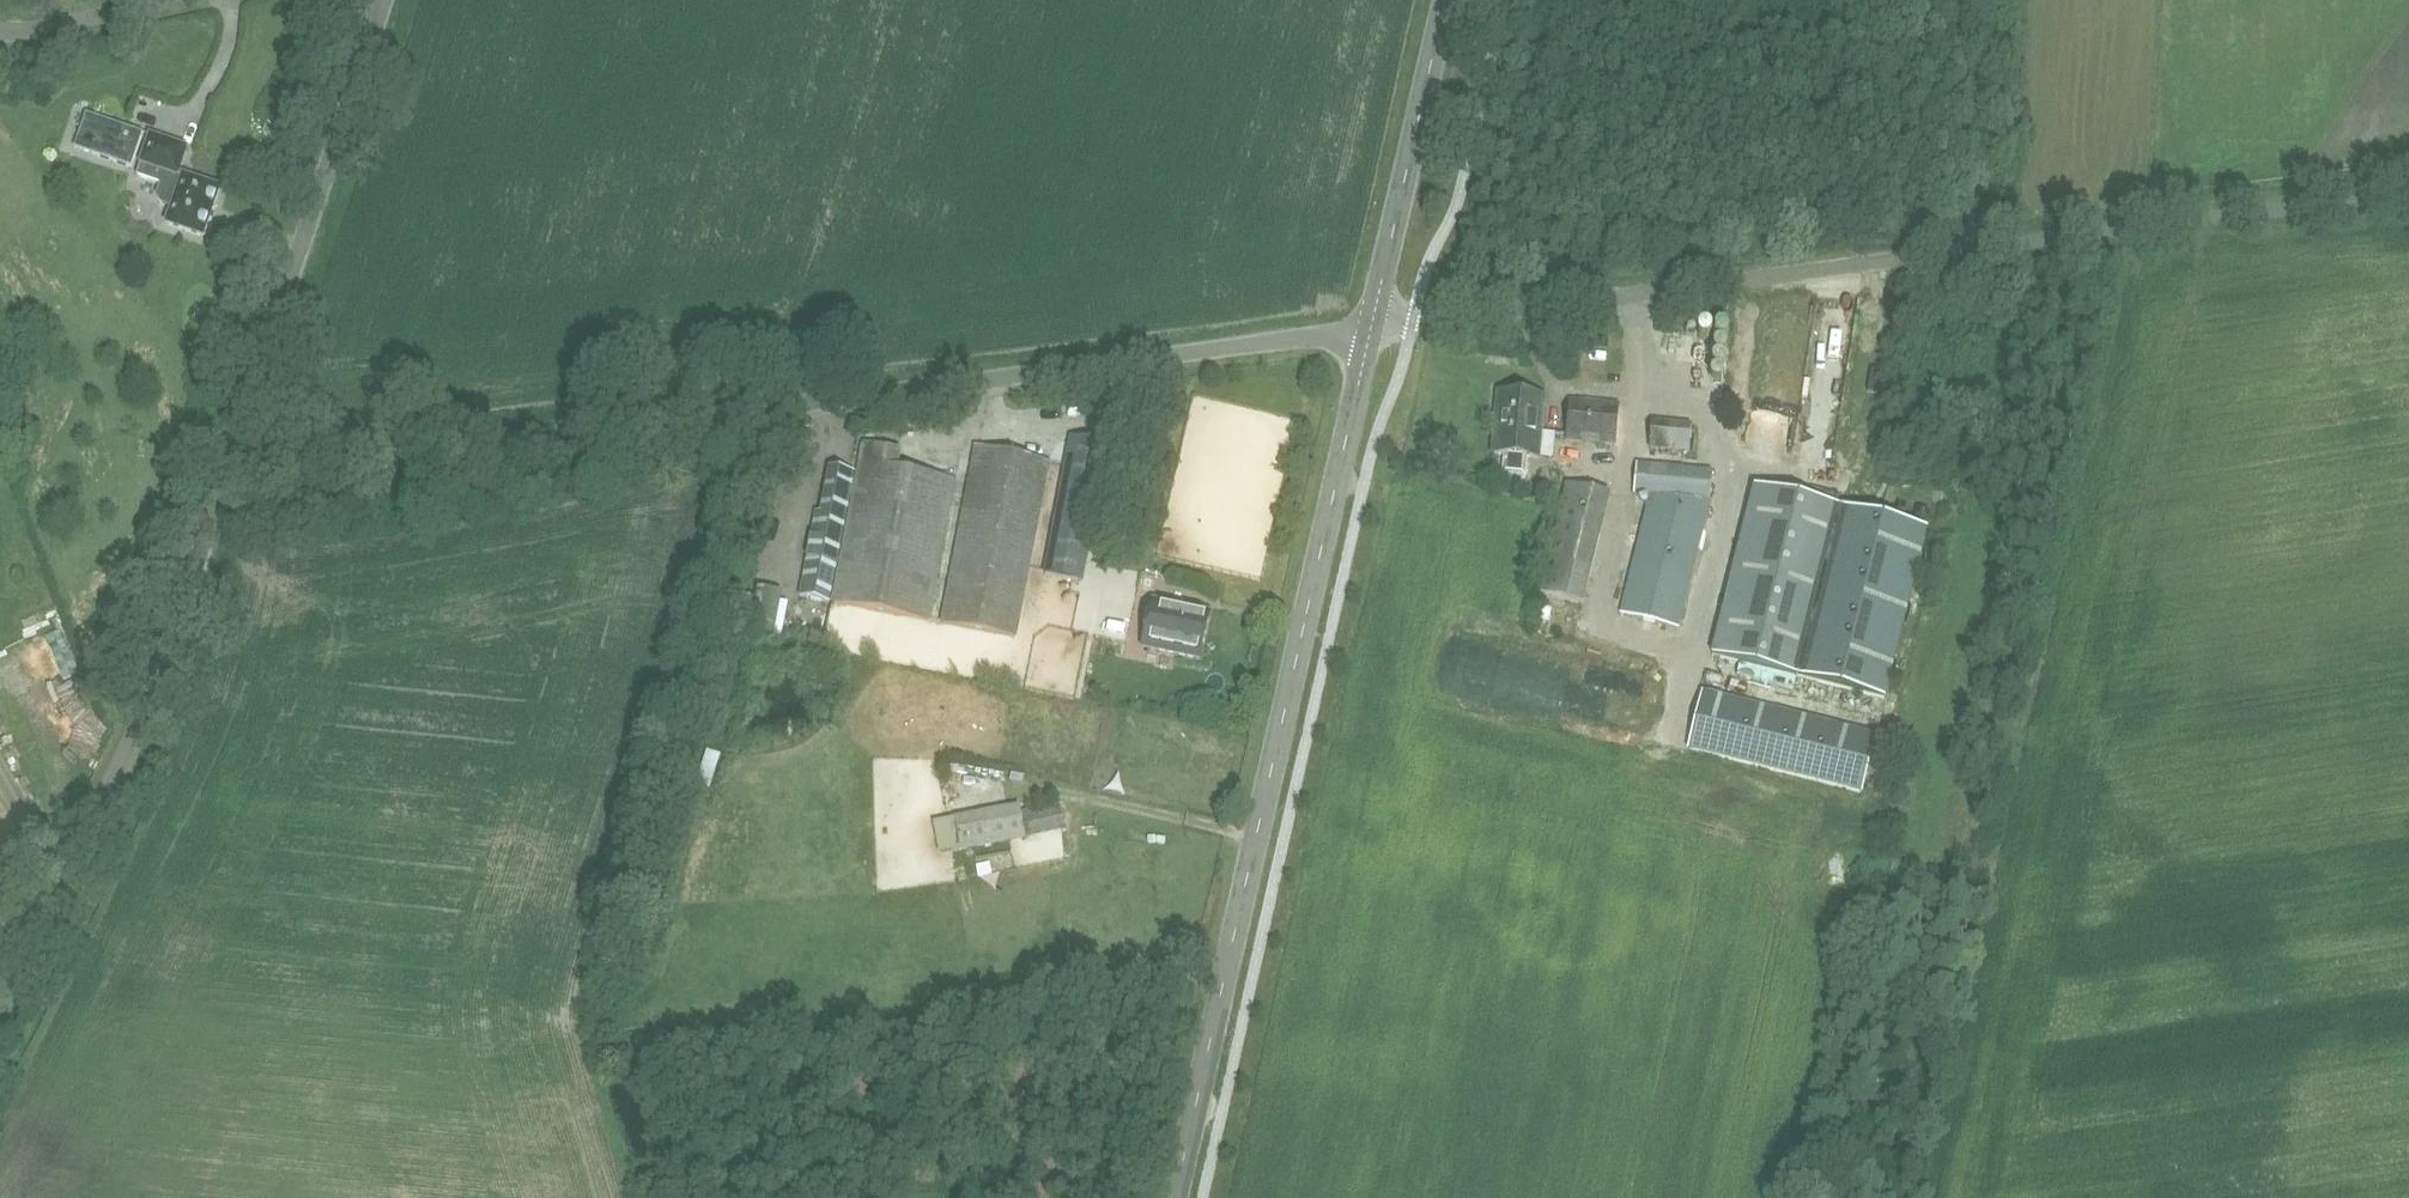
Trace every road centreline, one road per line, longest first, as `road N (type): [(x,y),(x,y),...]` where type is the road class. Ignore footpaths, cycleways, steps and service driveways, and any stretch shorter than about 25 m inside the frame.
road 1 (unclassified): [(231,467),(297,469),(1371,331)]
road 2 (unclassified): [(1371,331),(2408,192)]
road 3 (tertiary): [(1371,331),(1174,1197)]
road 4 (unclassified): [(0,1002),(144,713),(231,467)]
road 5 (unclassified): [(231,467),(384,0)]
road 6 (tertiary): [(1445,0),(1371,331)]
road 7 (unclassified): [(0,31),(170,0)]
road 8 (track): [(1869,262),(1849,431)]

